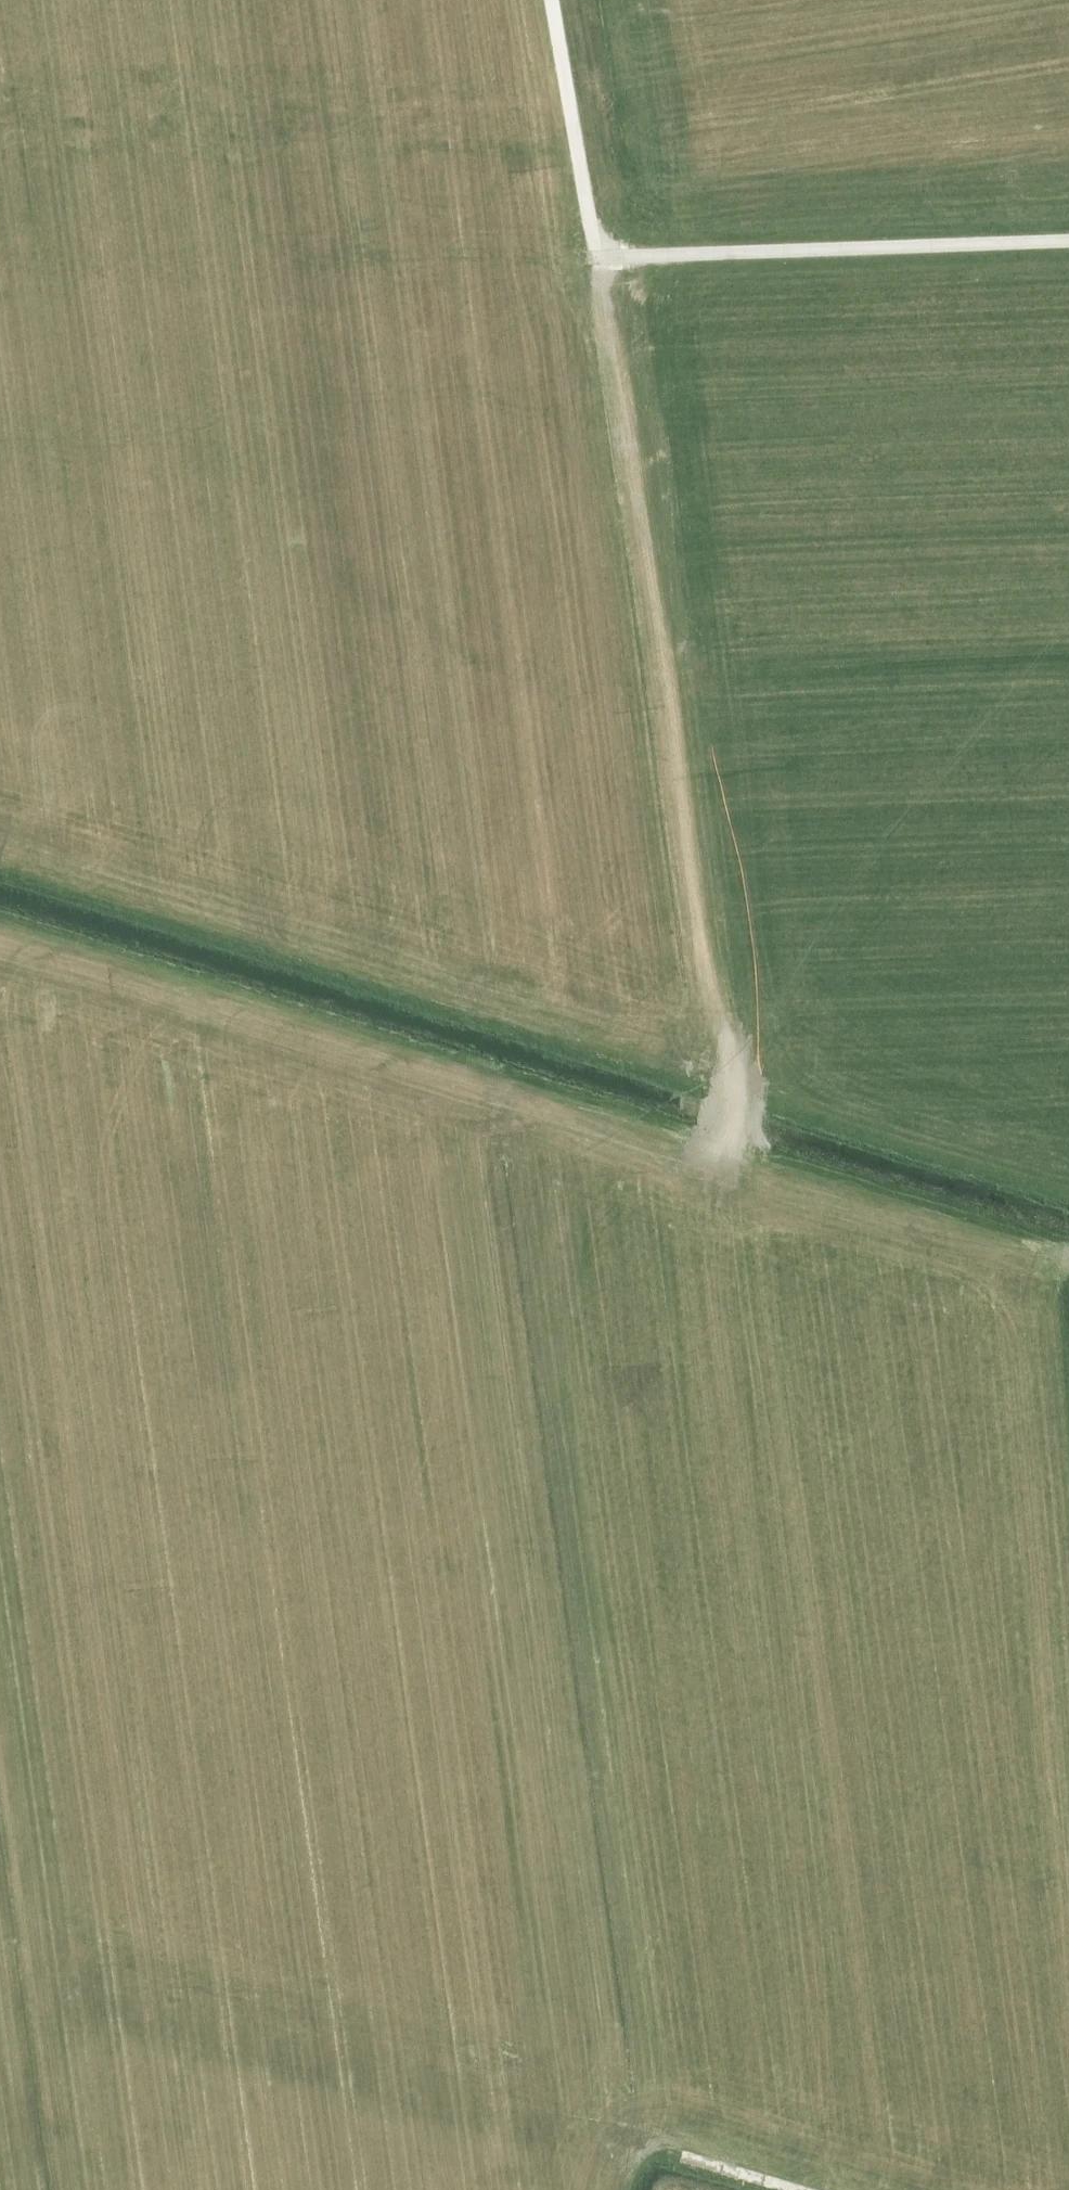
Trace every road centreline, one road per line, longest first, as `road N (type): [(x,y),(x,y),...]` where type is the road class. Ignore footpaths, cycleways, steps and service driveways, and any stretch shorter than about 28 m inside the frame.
road 1 (track): [(552,0),(592,229),(603,252),(1068,240)]
road 2 (track): [(798,2189),(682,2155)]

